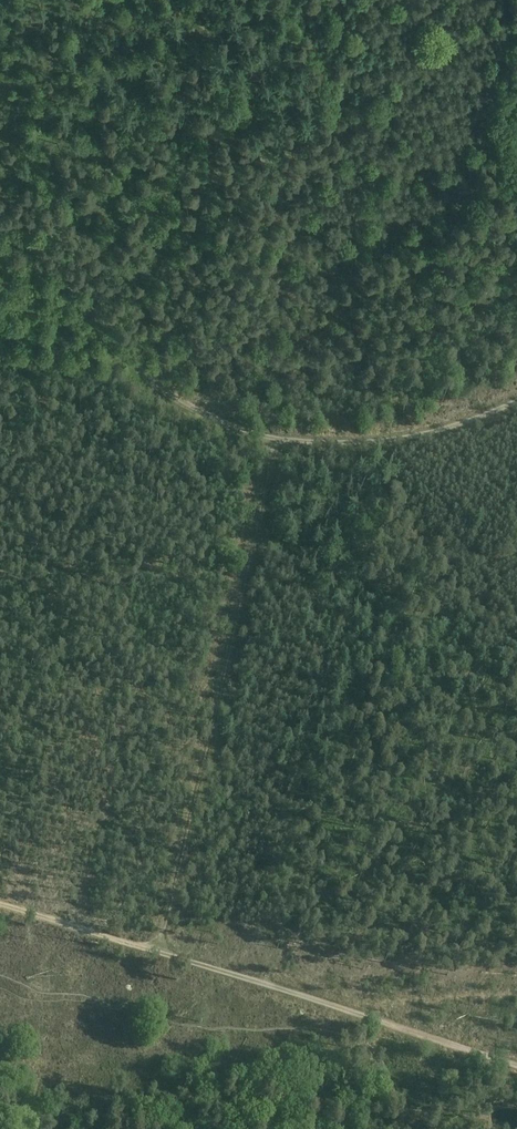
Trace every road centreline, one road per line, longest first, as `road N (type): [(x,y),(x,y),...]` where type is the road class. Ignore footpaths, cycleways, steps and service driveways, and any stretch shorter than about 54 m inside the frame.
road 1 (track): [(516,400),(446,427),(380,440),(292,440),(231,425),(138,366),(0,221)]
road 2 (track): [(516,1065),(0,904)]

